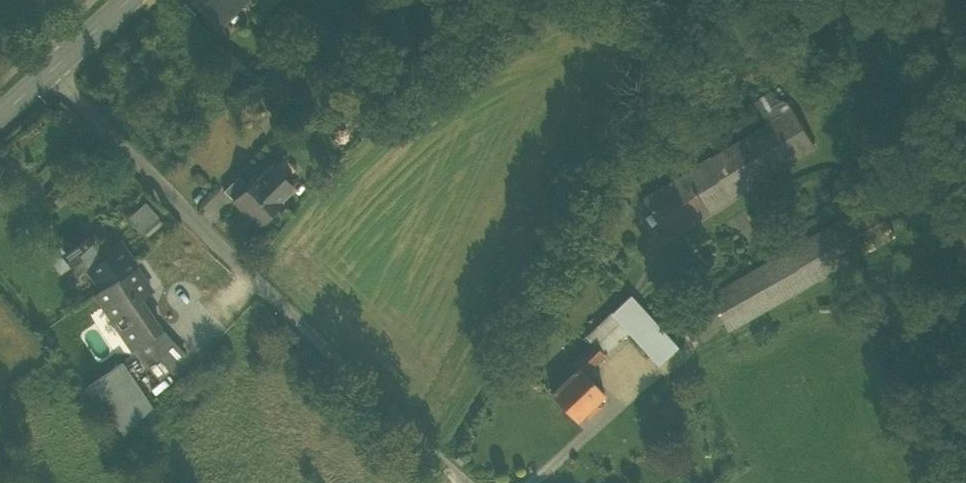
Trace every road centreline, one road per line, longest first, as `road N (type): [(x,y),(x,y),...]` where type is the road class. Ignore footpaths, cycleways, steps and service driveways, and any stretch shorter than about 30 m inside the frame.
road 1 (residential): [(51,70),(243,274),(467,482)]

